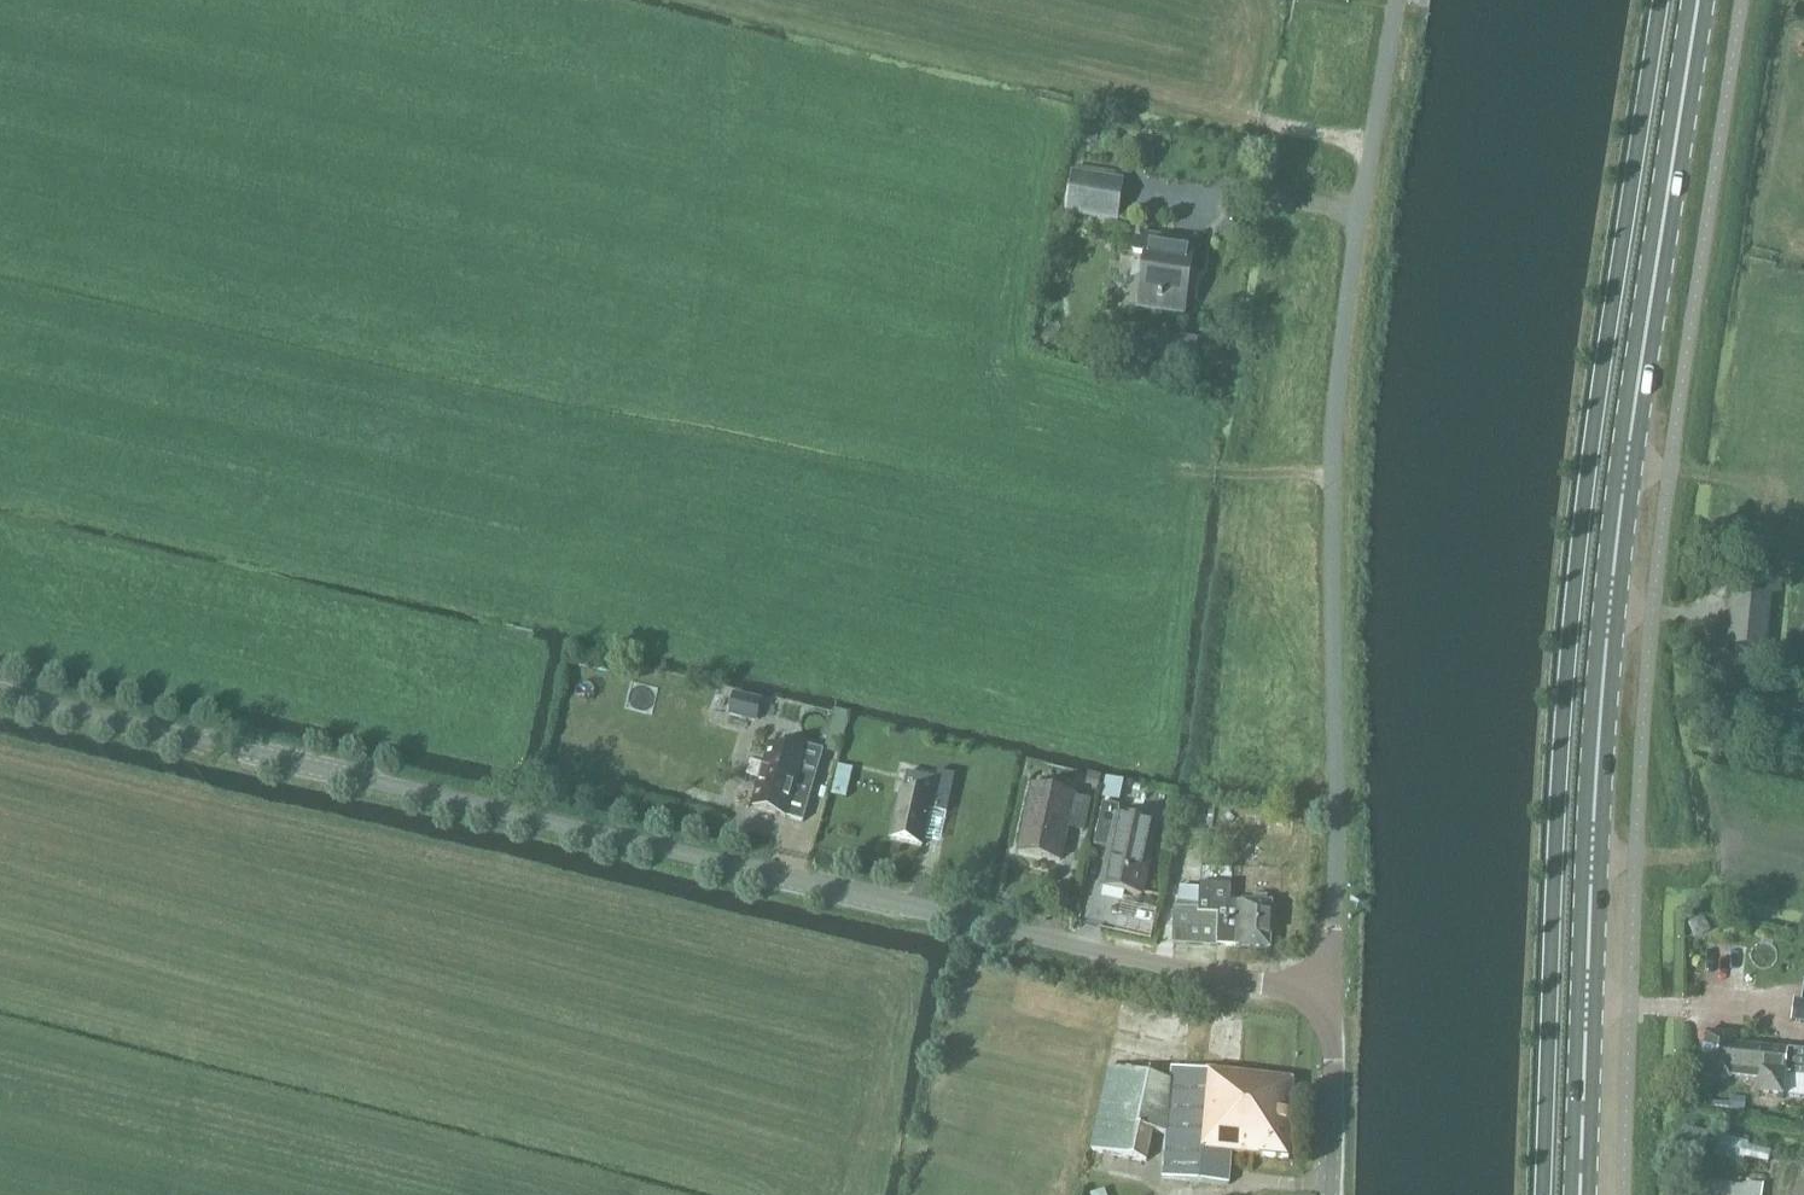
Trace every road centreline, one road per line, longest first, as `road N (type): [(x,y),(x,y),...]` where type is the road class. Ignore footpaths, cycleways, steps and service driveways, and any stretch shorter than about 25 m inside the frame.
road 1 (unclassified): [(1331,997),(0,693)]
road 2 (primary): [(1581,1194),(1610,600),(1700,0)]
road 3 (unclassified): [(1331,997),(1341,359),(1402,0)]
road 4 (track): [(920,36),(1373,147)]
road 5 (track): [(1101,463),(1340,470)]
road 6 (unclassified): [(1330,1194),(1331,997)]
road 7 (track): [(1239,32),(1386,60)]

